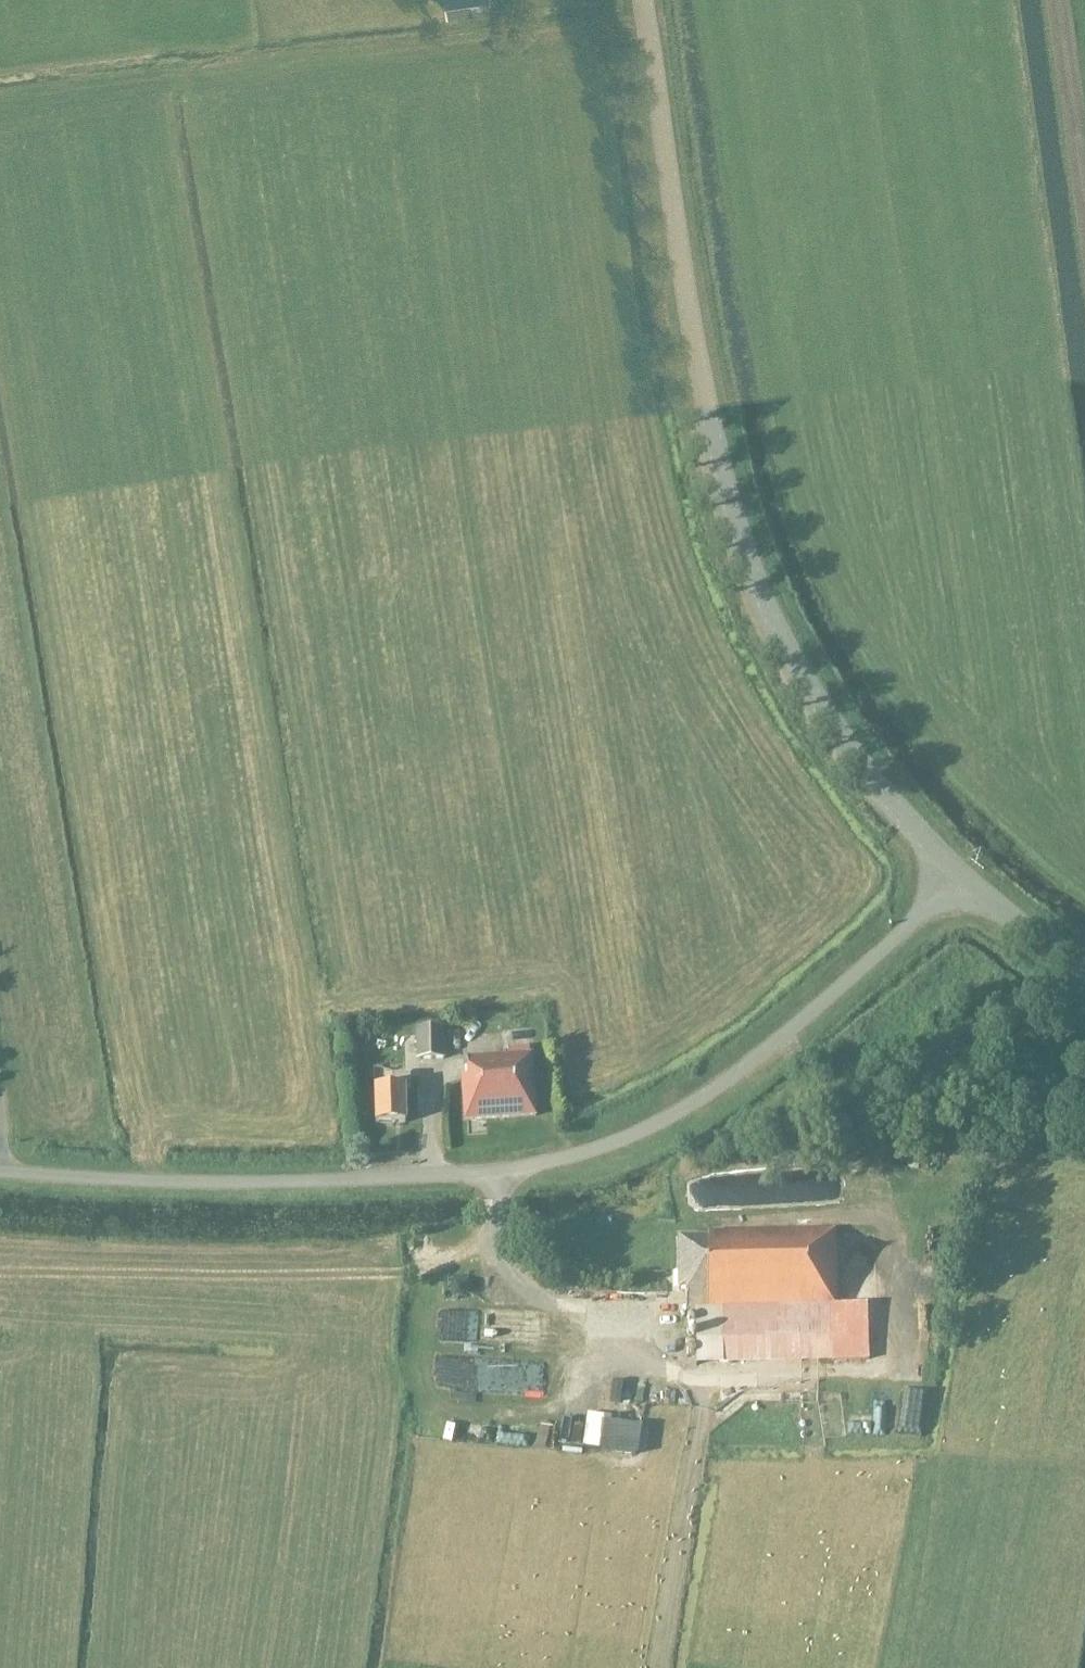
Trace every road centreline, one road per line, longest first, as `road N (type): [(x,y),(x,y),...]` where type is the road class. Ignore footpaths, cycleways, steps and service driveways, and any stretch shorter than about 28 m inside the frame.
road 1 (unclassified): [(0,1172),(201,1183),(355,1180),(501,1170),(596,1148),(670,1116),(735,1073),(961,873)]
road 2 (tertiary): [(961,873),(903,817),(831,723),(752,571),(698,367),(643,0)]
road 3 (tertiary): [(1084,970),(961,873)]

